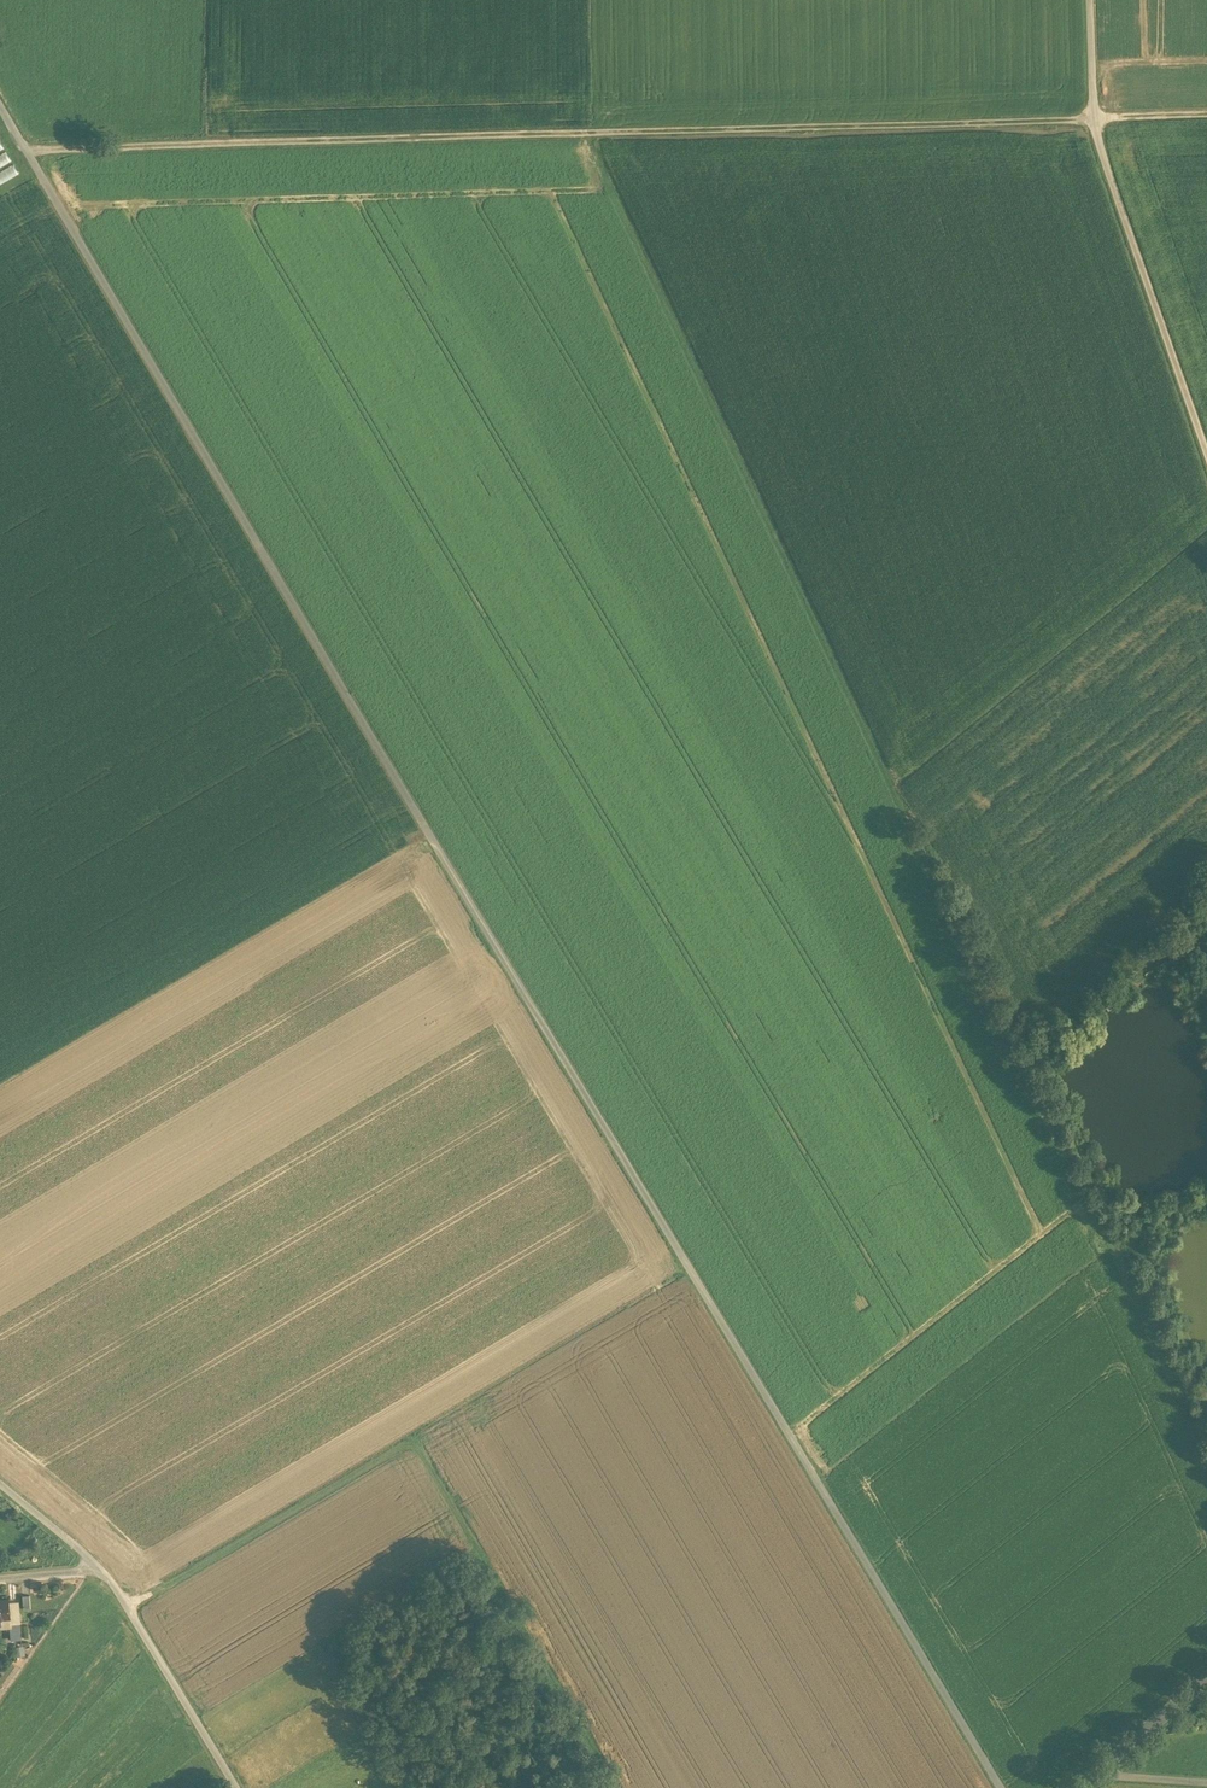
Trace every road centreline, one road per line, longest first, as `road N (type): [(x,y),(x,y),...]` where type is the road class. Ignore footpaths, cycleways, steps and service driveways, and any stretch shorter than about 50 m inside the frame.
road 1 (unclassified): [(1000,1787),(29,150)]
road 2 (unclassified): [(1206,450),(1094,116),(29,150)]
road 3 (unclassified): [(104,1570),(239,1787)]
road 4 (track): [(1206,113),(1094,116),(1090,0)]
road 5 (secondary): [(1206,1683),(1095,1772)]
road 6 (unclassified): [(0,1484),(104,1570)]

